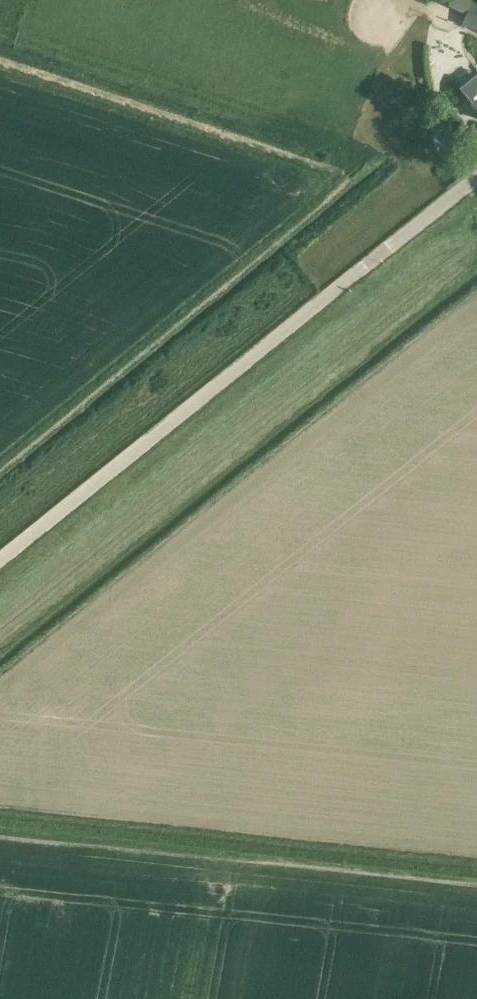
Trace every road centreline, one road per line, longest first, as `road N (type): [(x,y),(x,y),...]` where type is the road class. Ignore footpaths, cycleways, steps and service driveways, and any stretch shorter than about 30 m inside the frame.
road 1 (unclassified): [(0,554),(476,175)]
road 2 (track): [(0,834),(476,889)]

